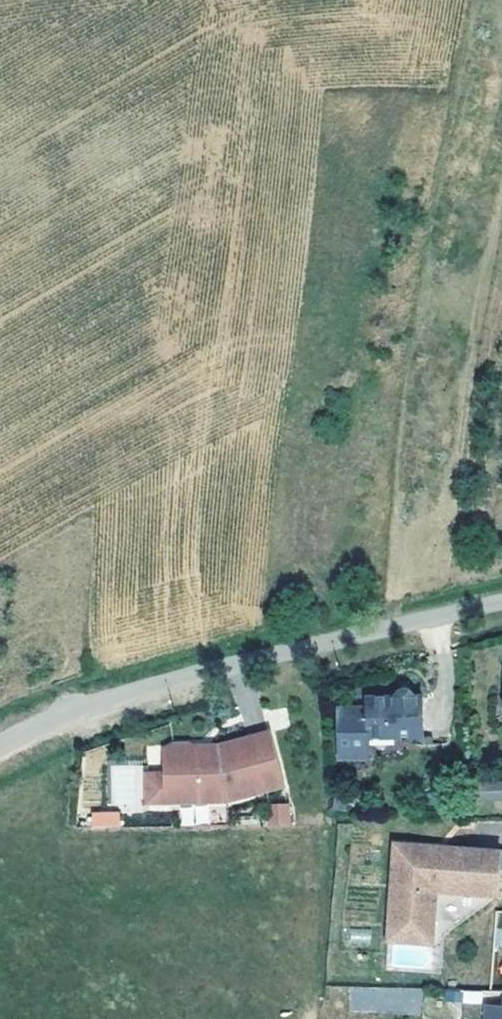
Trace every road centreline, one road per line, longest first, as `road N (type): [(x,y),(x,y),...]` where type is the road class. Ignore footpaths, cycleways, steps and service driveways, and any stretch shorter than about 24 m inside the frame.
road 1 (residential): [(501,602),(184,680),(43,726)]

